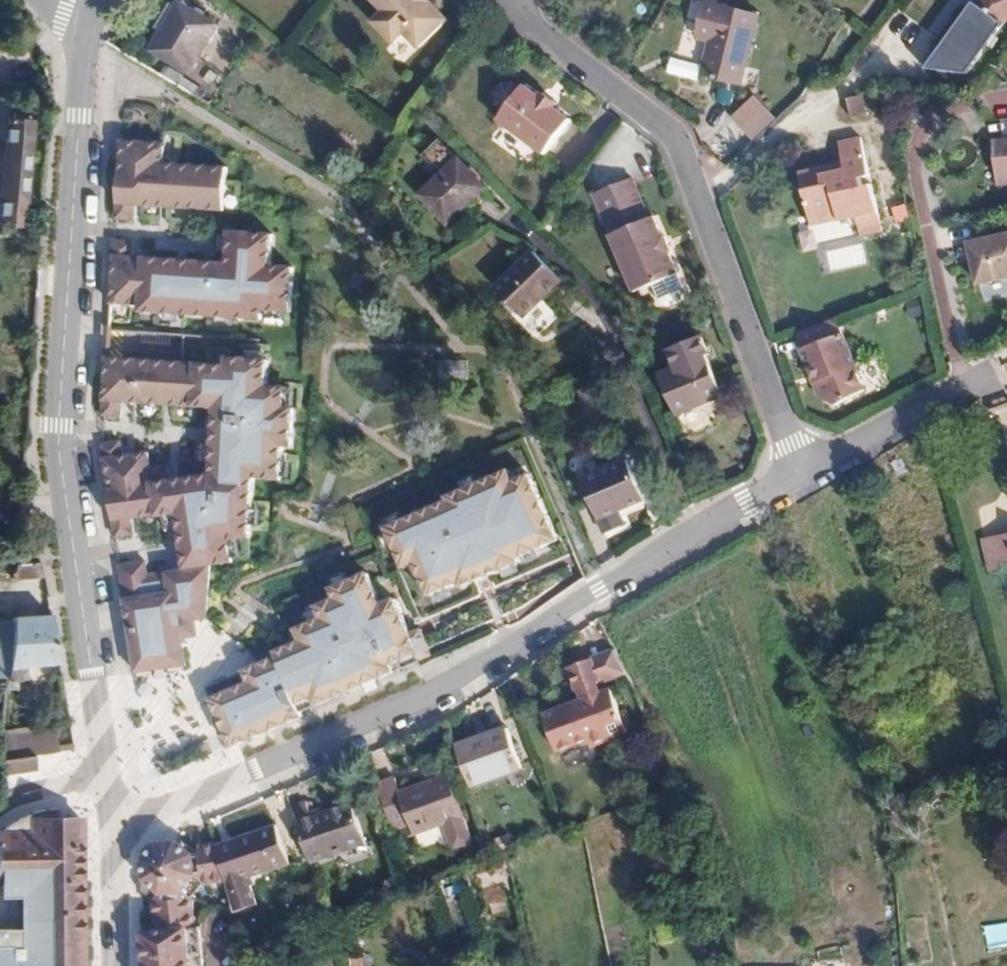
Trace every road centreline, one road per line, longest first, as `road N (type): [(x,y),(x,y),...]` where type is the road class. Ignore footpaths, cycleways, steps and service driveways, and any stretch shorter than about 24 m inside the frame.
road 1 (residential): [(800,468),(402,715),(117,832)]
road 2 (residential): [(82,34),(56,427),(87,669)]
road 3 (residential): [(511,7),(674,138),(800,468)]
road 4 (residential): [(973,386),(800,468)]
road 5 (residential): [(87,669),(117,832)]
road 6 (residential): [(117,832),(116,965)]

